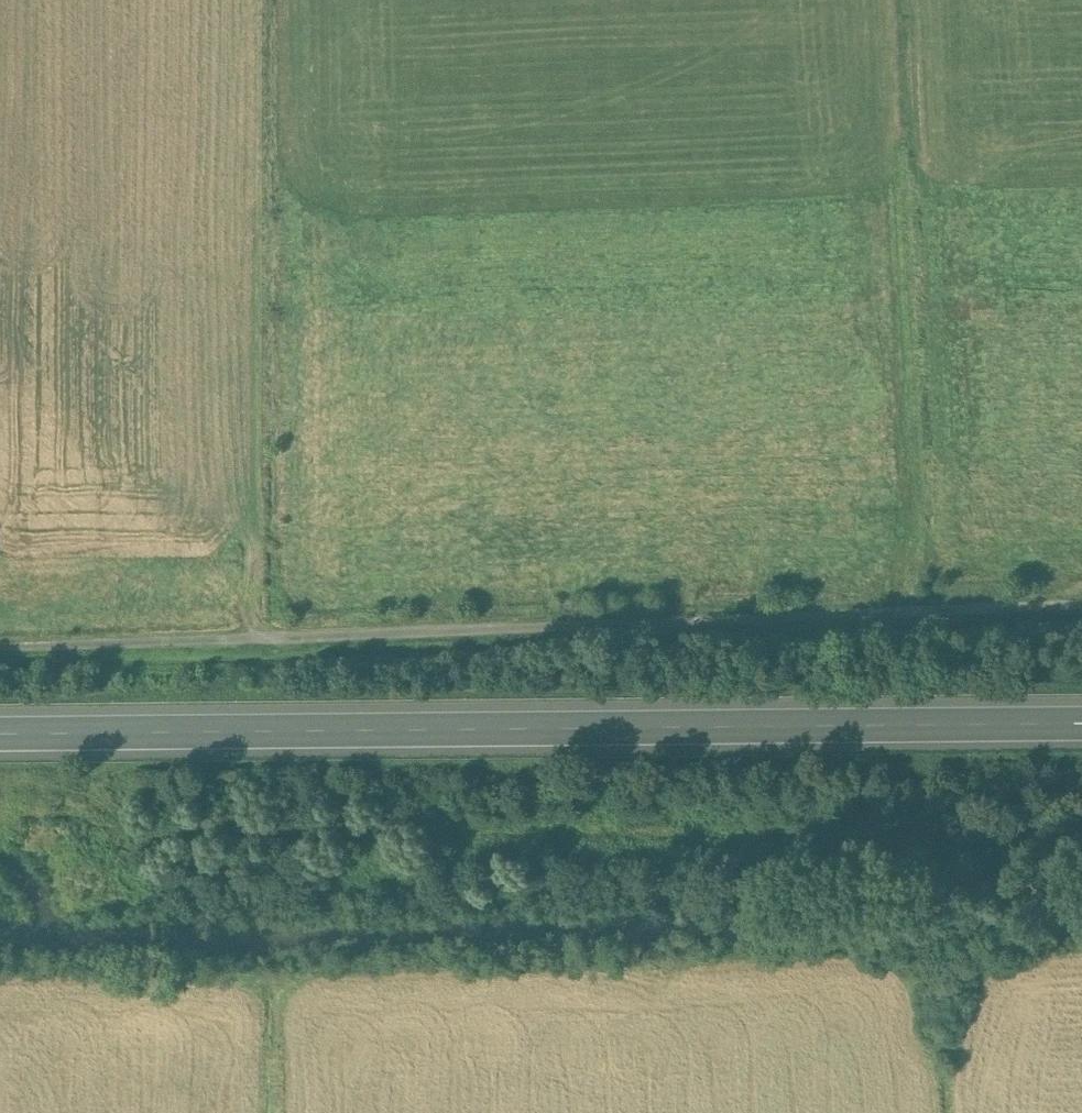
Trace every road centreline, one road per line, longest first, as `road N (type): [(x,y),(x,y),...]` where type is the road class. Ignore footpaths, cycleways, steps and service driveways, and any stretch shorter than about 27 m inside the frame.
road 1 (primary): [(1081,722),(0,734)]

